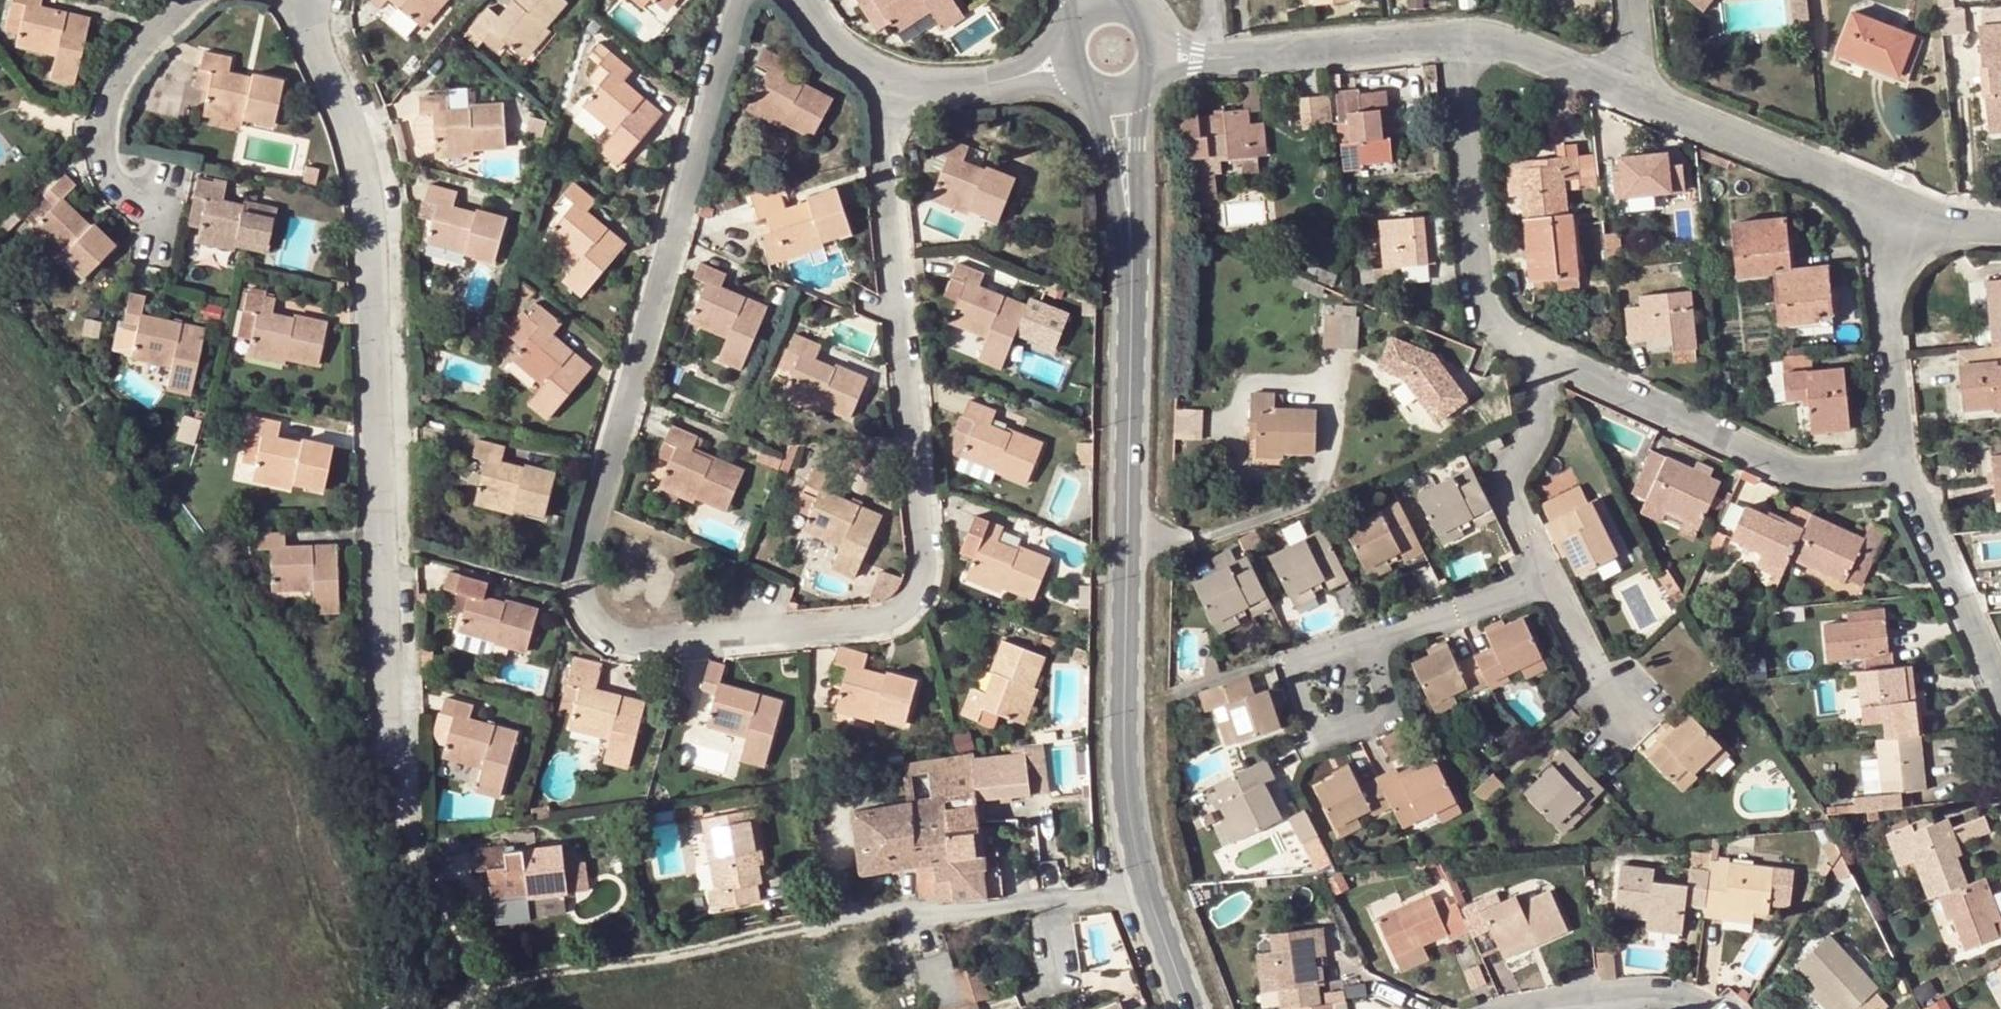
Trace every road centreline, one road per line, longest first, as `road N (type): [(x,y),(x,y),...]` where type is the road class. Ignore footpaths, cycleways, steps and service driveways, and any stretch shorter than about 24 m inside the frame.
road 1 (residential): [(745,0),(591,561),(599,612),(628,646),(909,620),(932,571),(900,97)]
road 2 (residential): [(305,0),(373,158),(414,857)]
road 3 (tertiary): [(1136,274),(1142,852),(1197,1008)]
road 4 (track): [(449,988),(806,912),(1158,897)]
road 5 (residential): [(1544,355),(1812,473),(1850,473),(1906,458)]
road 6 (residential): [(1463,34),(1476,239),(1491,311),(1512,336),(1544,355)]
road 7 (residential): [(201,0),(137,65),(109,166),(167,224)]
road 8 (residential): [(1906,458),(1872,194)]
road 9 (residential): [(1639,89),(1872,194)]
road 10 (residential): [(2000,687),(1906,458)]
road 11 (residential): [(1367,642),(1293,674),(1323,725),(1402,702)]
road 12 (residential): [(1247,60),(1463,34)]
road 13 (residential): [(1544,355),(1527,480),(1544,566)]
road 14 (residential): [(1544,566),(1367,642)]
road 15 (tertiary): [(1136,274),(1145,87)]
road 16 (residential): [(1463,34),(1500,36),(1639,89)]
road 17 (tertiary): [(1100,96),(1136,274)]
road 18 (residential): [(1544,566),(1624,709)]
road 19 (track): [(414,857),(459,1008)]
road 20 (residential): [(900,97),(804,0)]
road 21 (residential): [(1872,194),(2000,224)]

